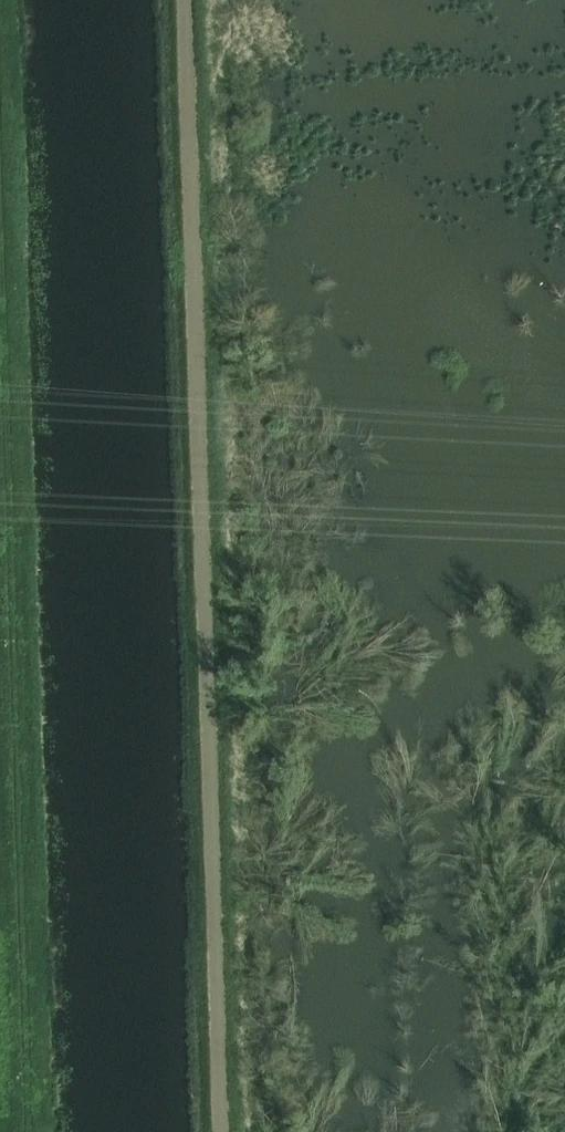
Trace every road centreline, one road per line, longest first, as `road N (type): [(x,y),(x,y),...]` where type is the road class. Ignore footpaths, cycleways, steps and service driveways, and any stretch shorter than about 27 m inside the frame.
road 1 (track): [(194,0),(224,1131)]
road 2 (track): [(25,1131),(0,157)]

